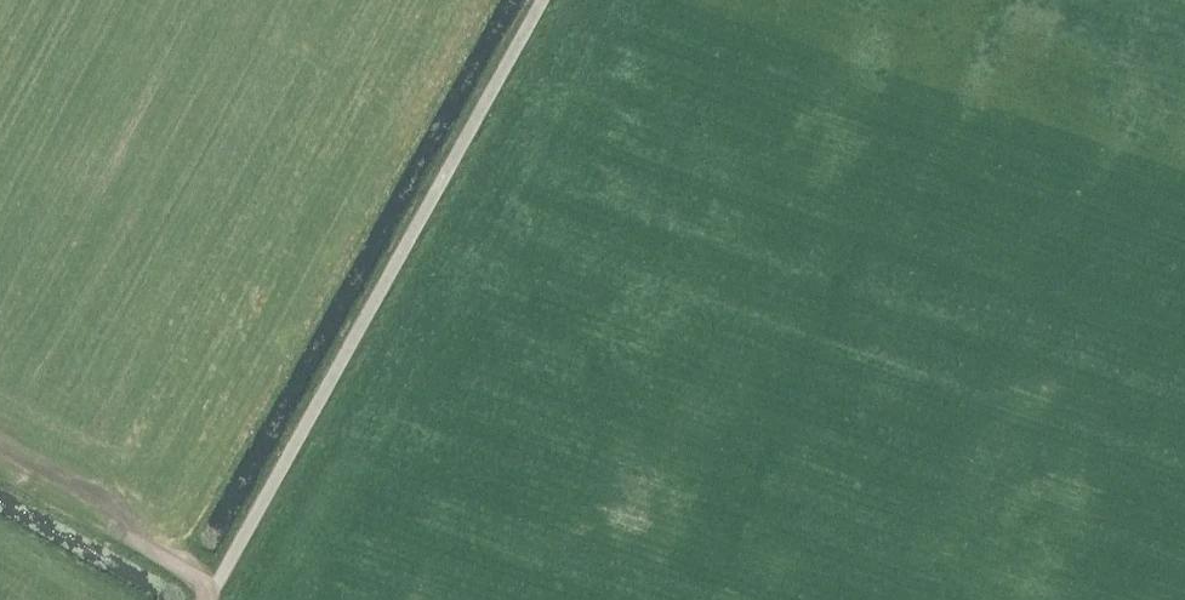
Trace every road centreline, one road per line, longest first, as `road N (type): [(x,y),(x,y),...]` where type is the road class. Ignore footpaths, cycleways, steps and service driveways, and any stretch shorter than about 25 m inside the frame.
road 1 (track): [(196,599),(533,0)]

